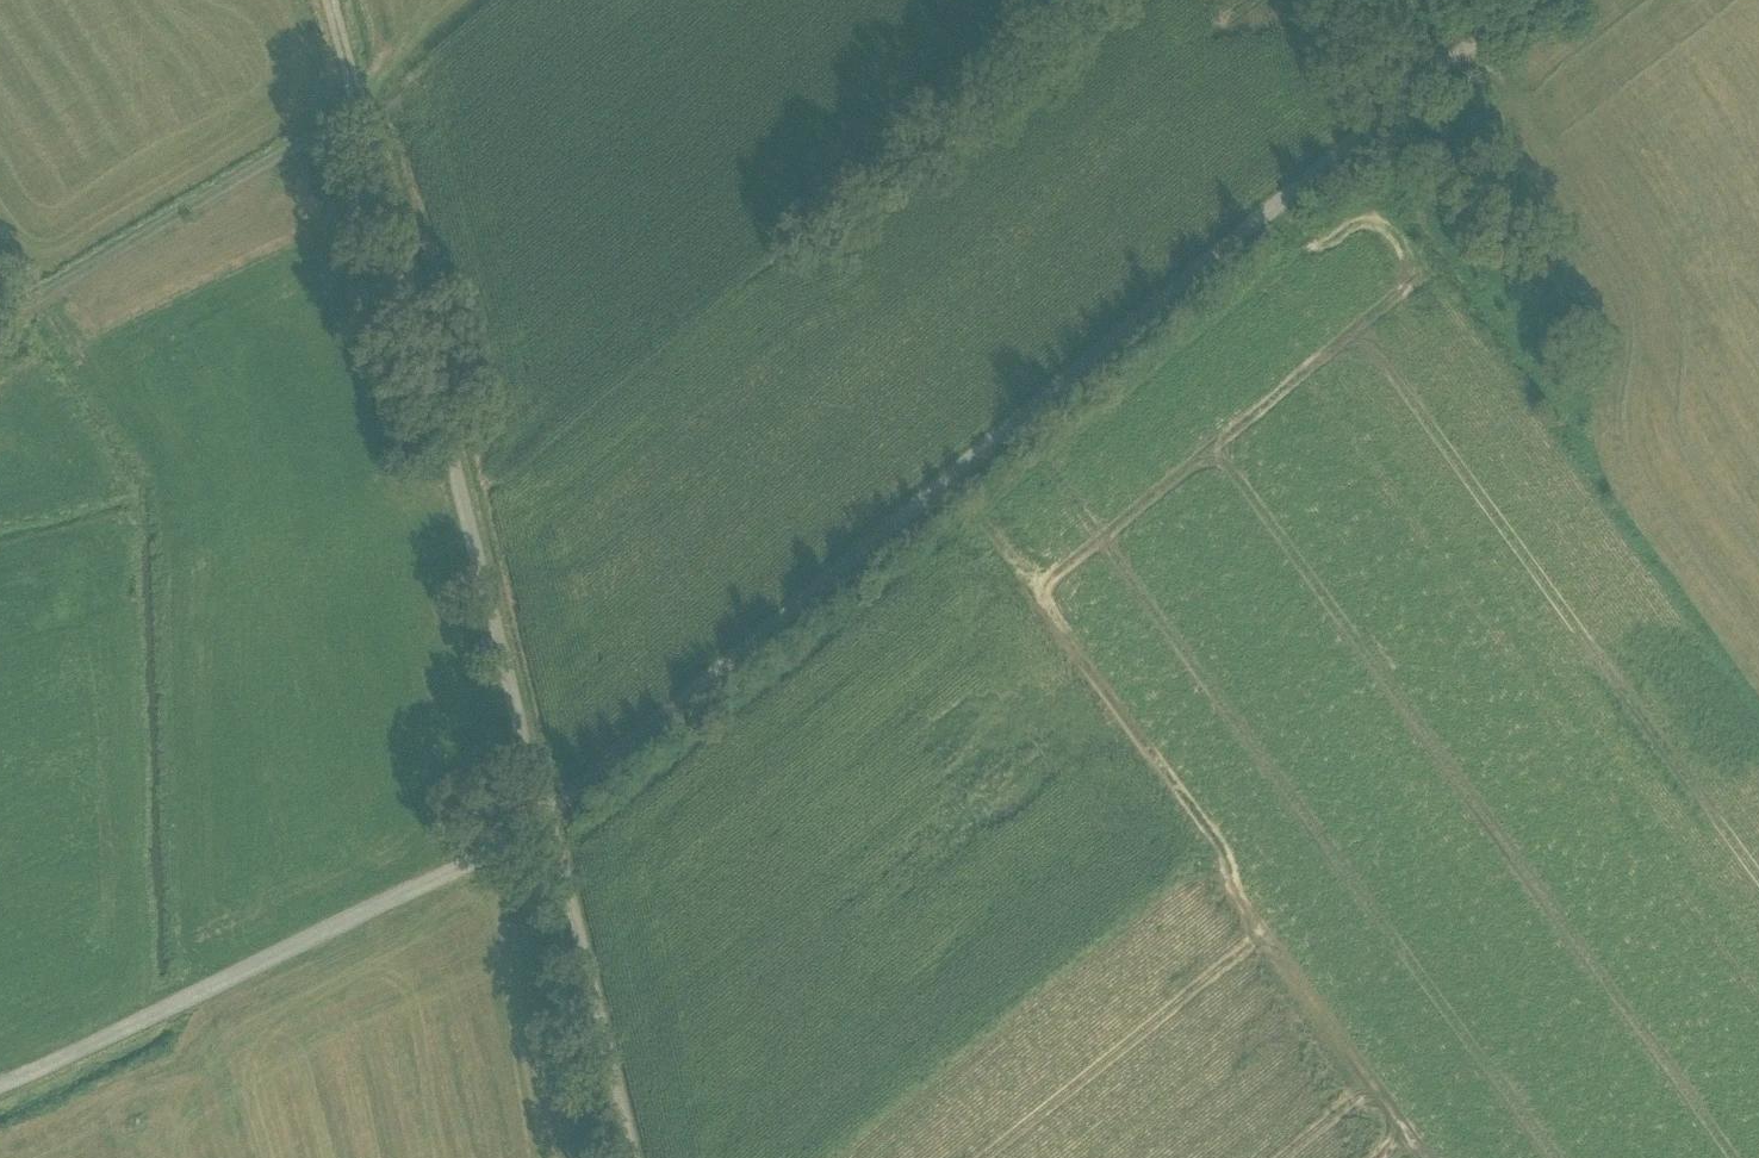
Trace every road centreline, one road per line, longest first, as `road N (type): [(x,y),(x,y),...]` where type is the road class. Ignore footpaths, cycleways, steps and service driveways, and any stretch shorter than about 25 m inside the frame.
road 1 (track): [(1542,0),(556,837)]
road 2 (track): [(556,837),(375,112)]
road 3 (track): [(556,837),(0,1093)]
road 4 (track): [(0,315),(375,112)]
road 5 (track): [(556,837),(635,1157)]

